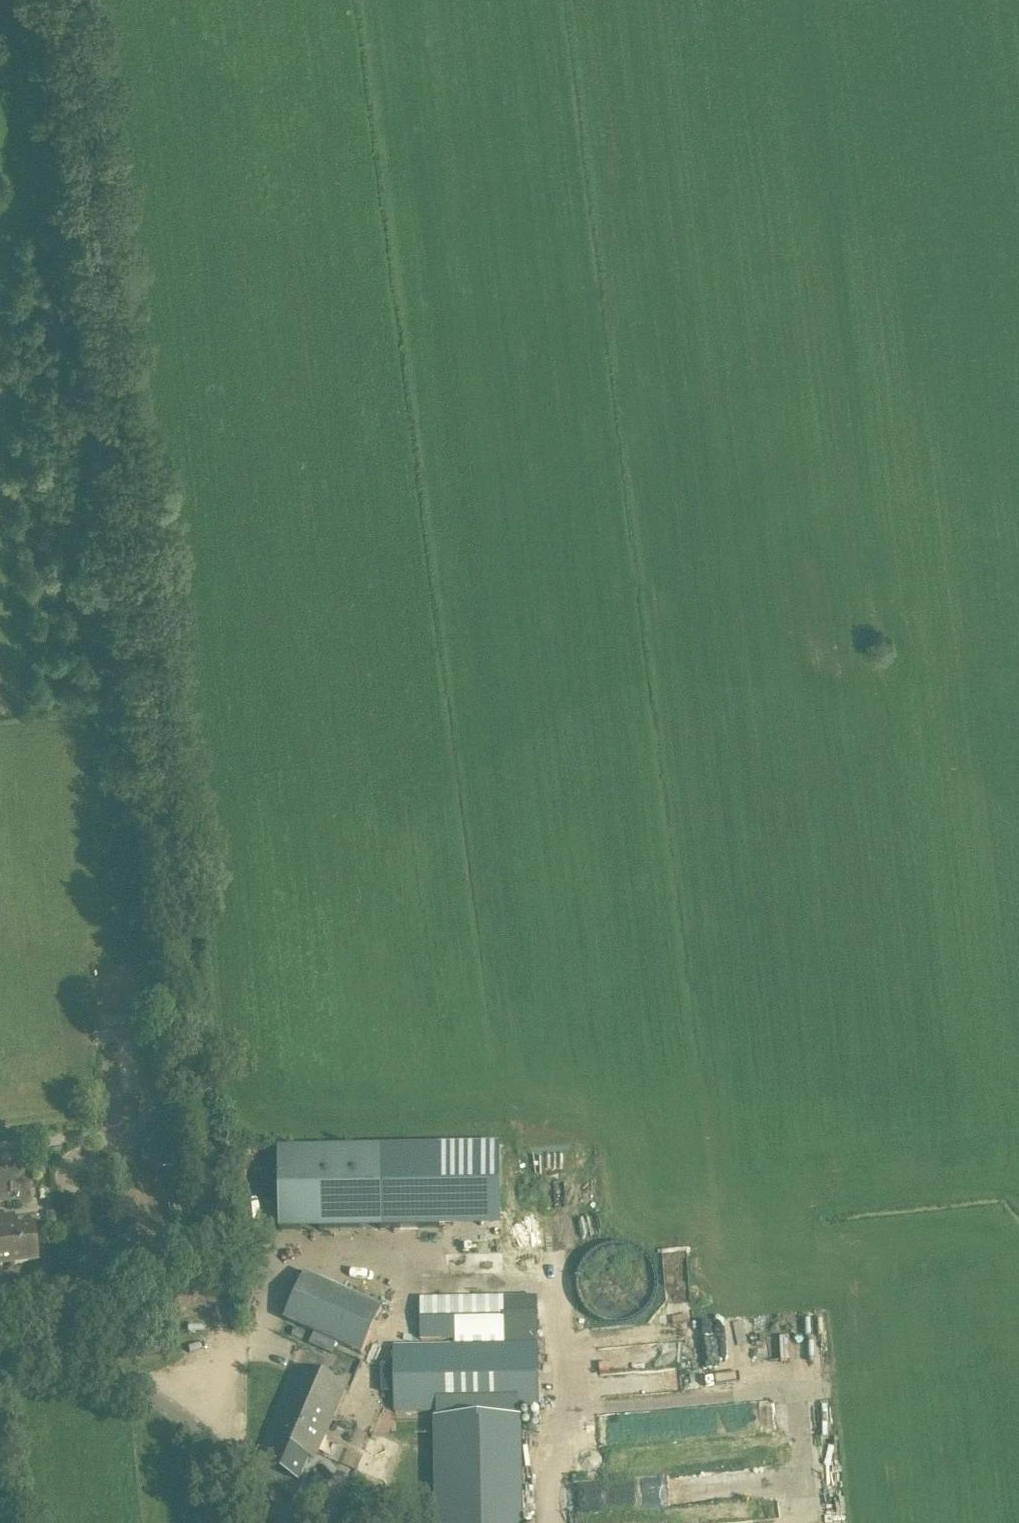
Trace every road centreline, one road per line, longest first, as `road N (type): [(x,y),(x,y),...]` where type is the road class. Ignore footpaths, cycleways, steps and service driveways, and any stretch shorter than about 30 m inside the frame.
road 1 (track): [(241,1460),(78,0)]
road 2 (unclassified): [(308,1522),(171,1407),(94,1368),(0,1359)]

